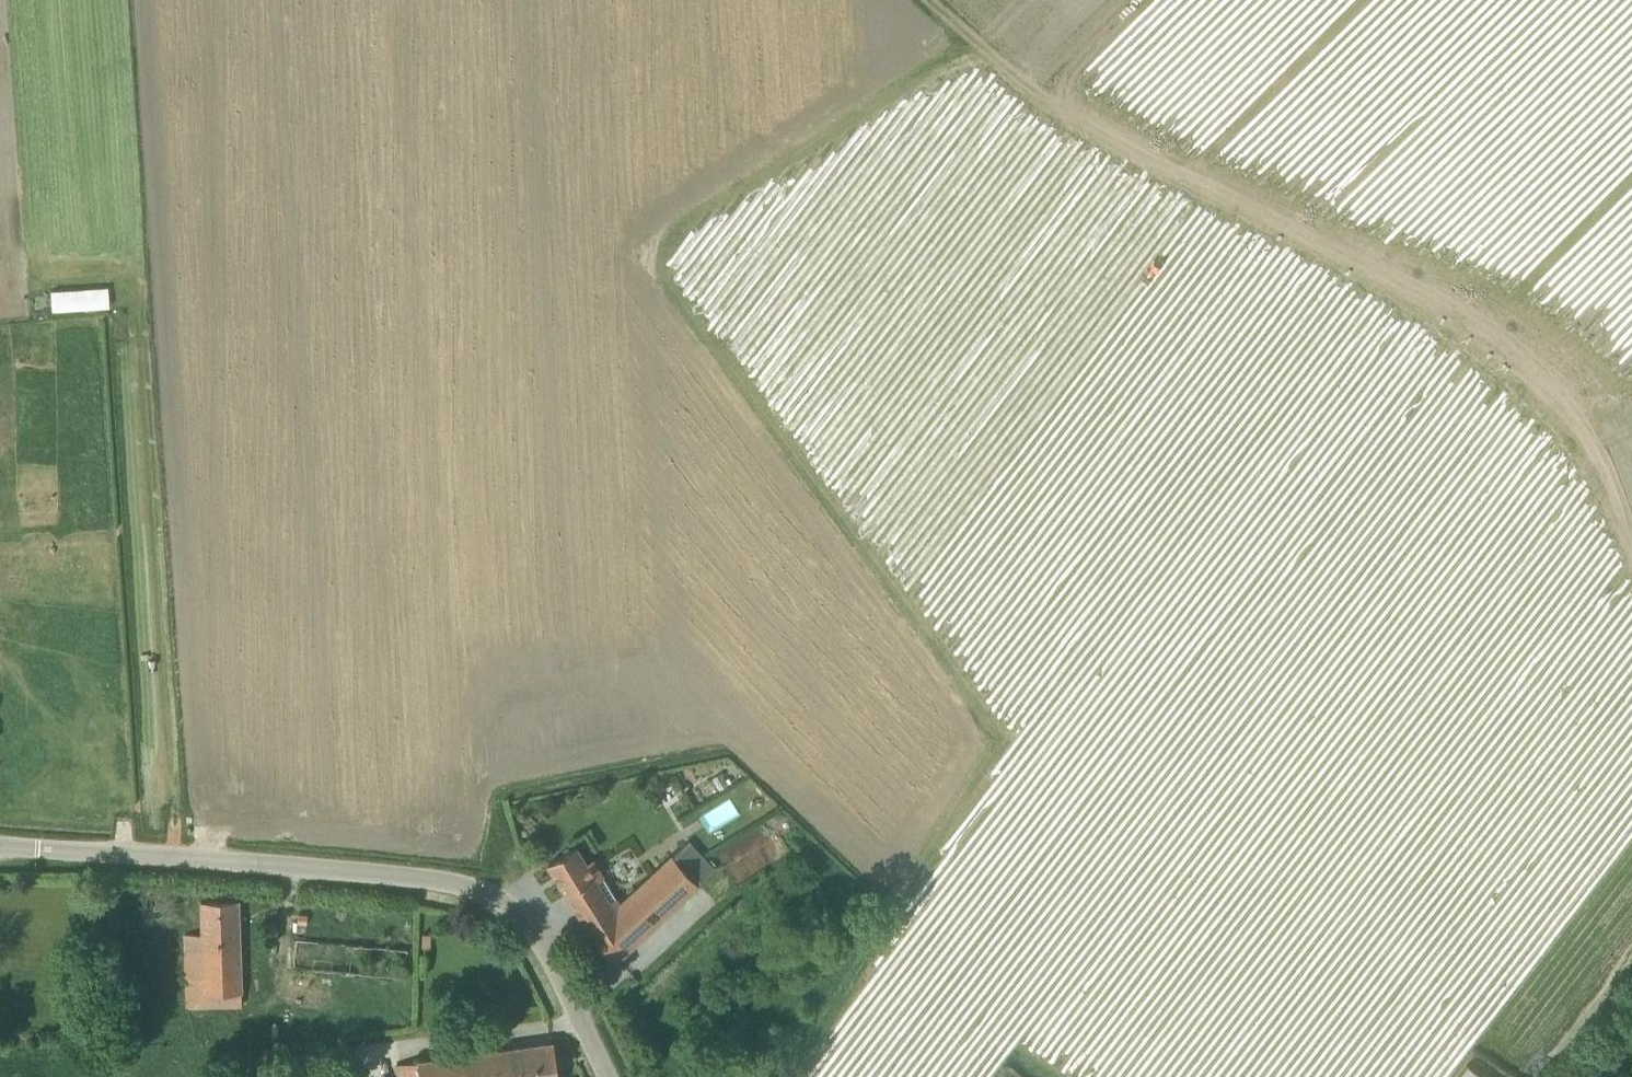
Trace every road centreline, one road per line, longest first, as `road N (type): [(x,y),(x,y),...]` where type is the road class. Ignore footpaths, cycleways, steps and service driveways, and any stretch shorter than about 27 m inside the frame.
road 1 (track): [(921,0),(1018,84),(1468,347),(1532,397),(1583,462),(1631,555)]
road 2 (unclassified): [(611,1076),(532,920),(462,886),(0,844)]

